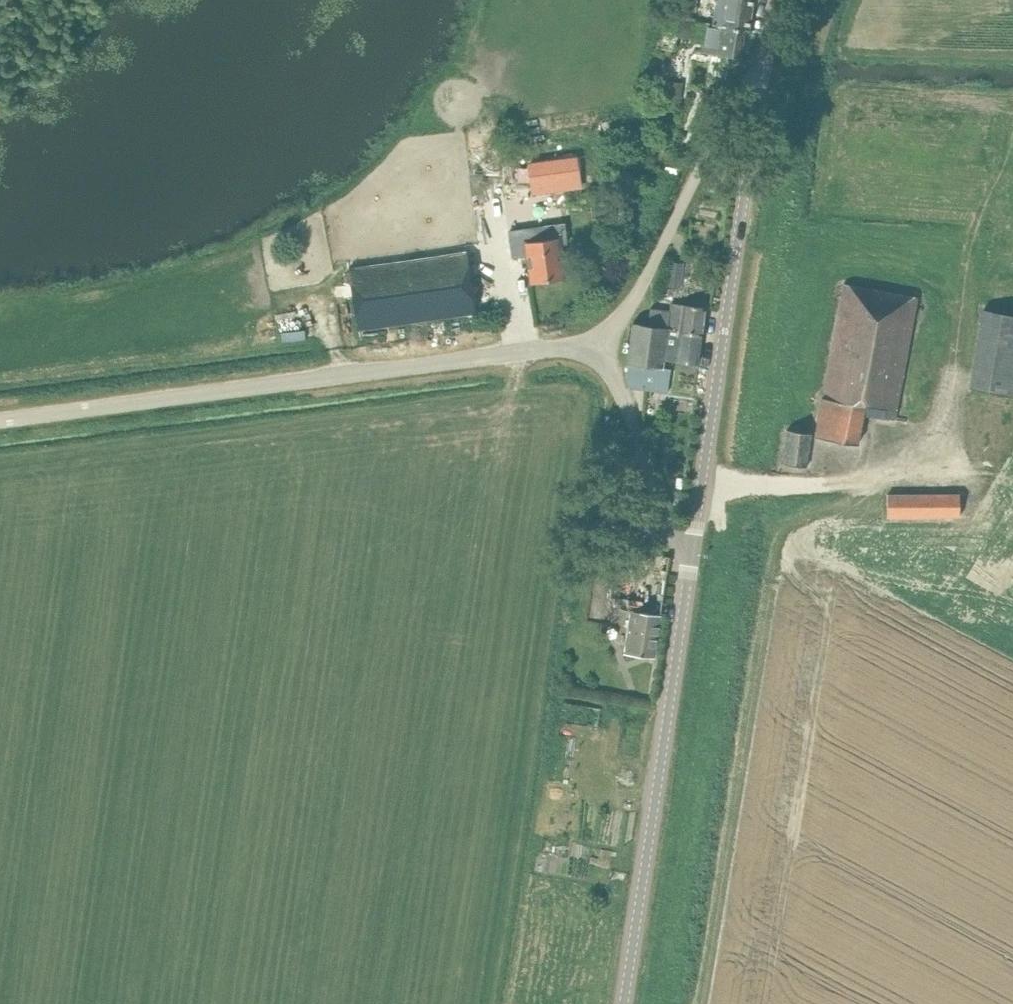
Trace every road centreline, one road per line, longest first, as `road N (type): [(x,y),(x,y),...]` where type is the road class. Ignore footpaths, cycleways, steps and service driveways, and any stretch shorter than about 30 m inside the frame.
road 1 (unclassified): [(605,347),(0,425)]
road 2 (unclassified): [(694,562),(764,60)]
road 3 (unclassified): [(624,1003),(694,562)]
road 4 (unclassified): [(605,347),(633,310),(720,127),(764,60)]
road 5 (unclassified): [(694,562),(672,537),(605,347)]

